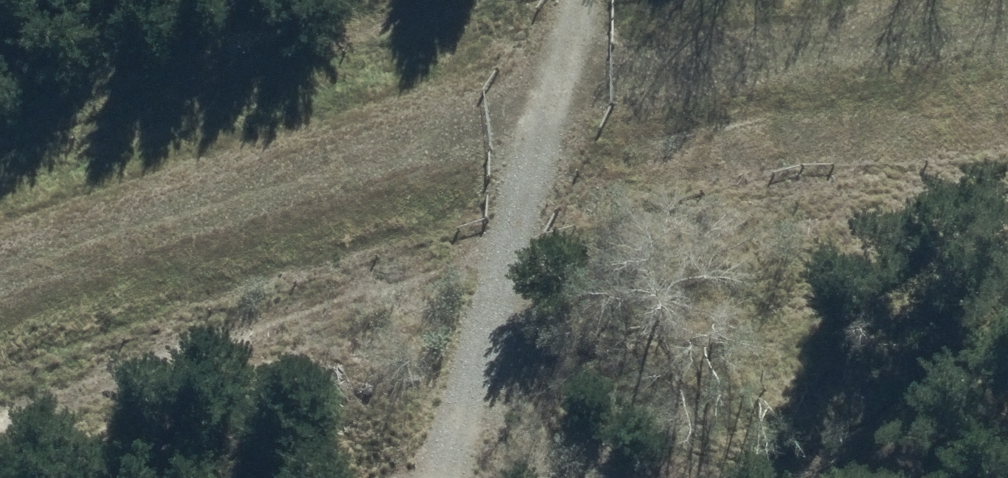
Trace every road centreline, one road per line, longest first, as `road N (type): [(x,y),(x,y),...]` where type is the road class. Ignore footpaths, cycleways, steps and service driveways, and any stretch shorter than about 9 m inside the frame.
road 1 (track): [(0,414),(376,287),(494,301)]
road 2 (track): [(446,477),(573,0)]
road 3 (track): [(611,74),(1007,33)]

